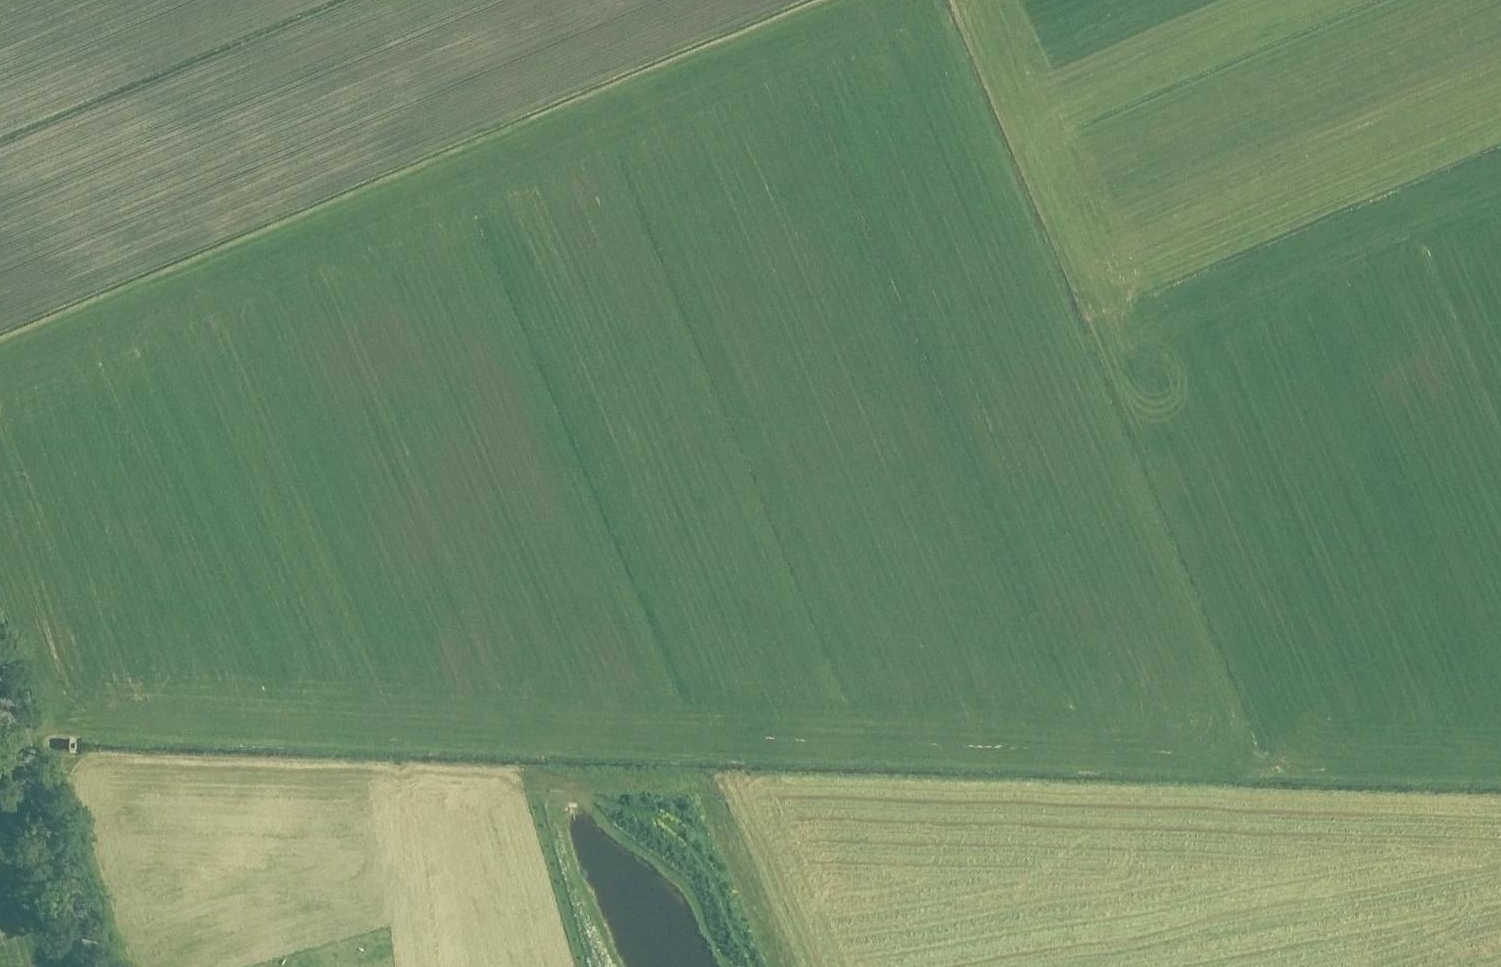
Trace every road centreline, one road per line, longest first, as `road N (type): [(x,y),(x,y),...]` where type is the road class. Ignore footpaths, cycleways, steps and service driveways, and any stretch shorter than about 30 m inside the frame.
road 1 (unclassified): [(87,966),(0,699)]

